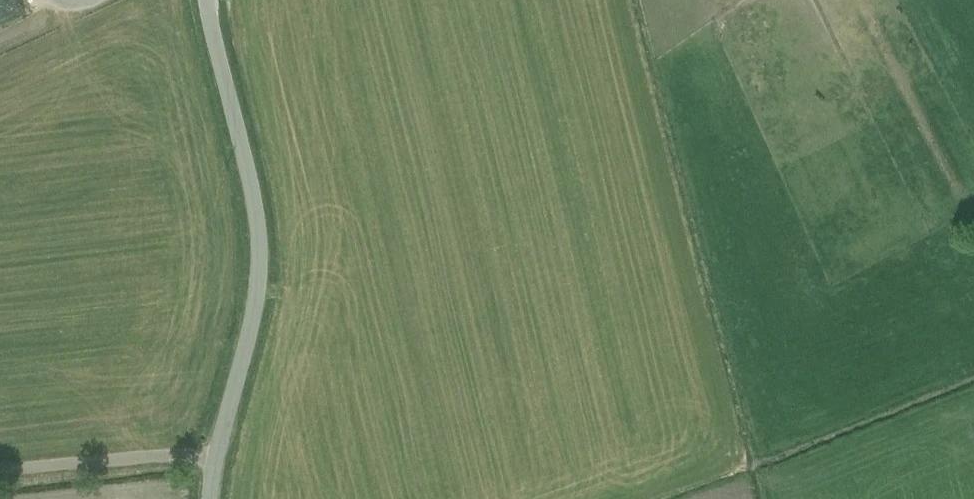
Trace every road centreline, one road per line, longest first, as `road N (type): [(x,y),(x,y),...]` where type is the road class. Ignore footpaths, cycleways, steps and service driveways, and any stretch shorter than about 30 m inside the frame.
road 1 (unclassified): [(218,450),(260,267),(211,0)]
road 2 (unclassified): [(0,470),(218,450)]

